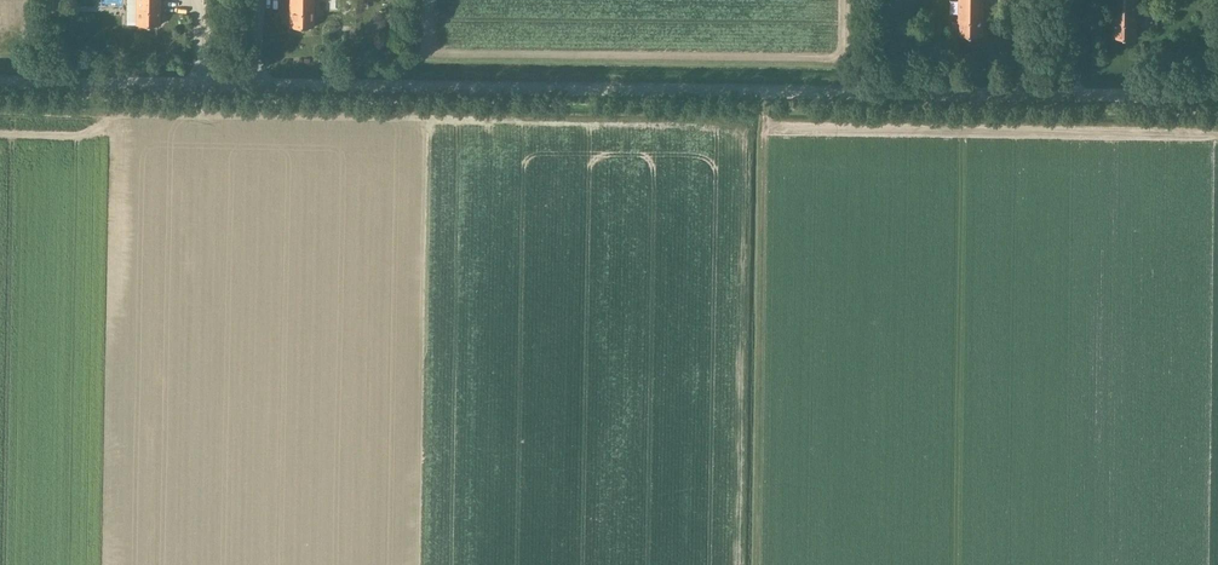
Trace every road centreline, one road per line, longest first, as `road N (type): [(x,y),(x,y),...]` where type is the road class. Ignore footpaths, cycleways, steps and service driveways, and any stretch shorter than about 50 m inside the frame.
road 1 (unclassified): [(1217,97),(0,82)]

